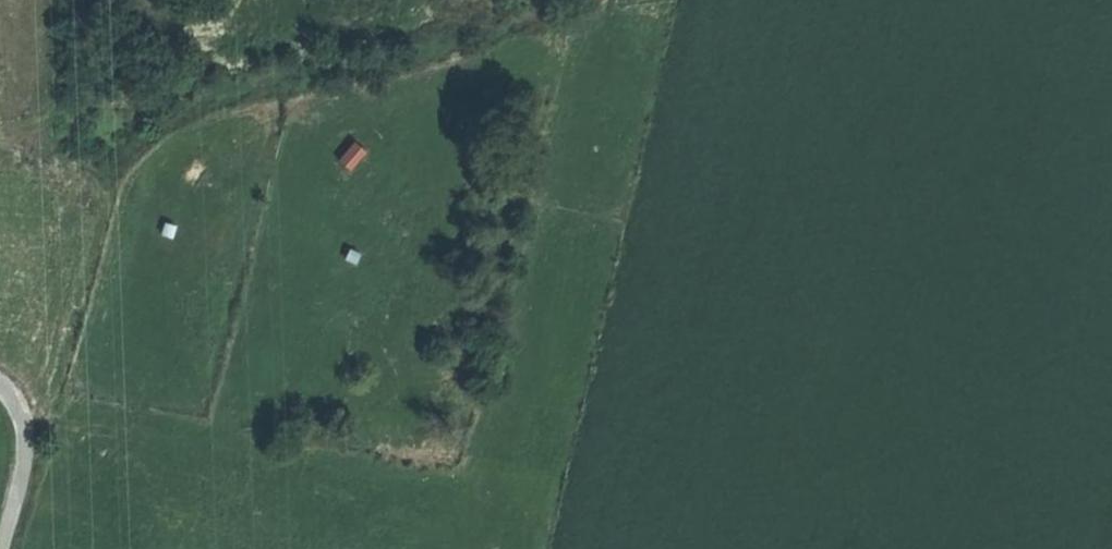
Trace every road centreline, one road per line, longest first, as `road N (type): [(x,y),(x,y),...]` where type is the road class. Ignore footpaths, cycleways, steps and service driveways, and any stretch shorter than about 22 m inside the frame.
road 1 (track): [(3,548),(26,448),(22,417),(0,388)]

